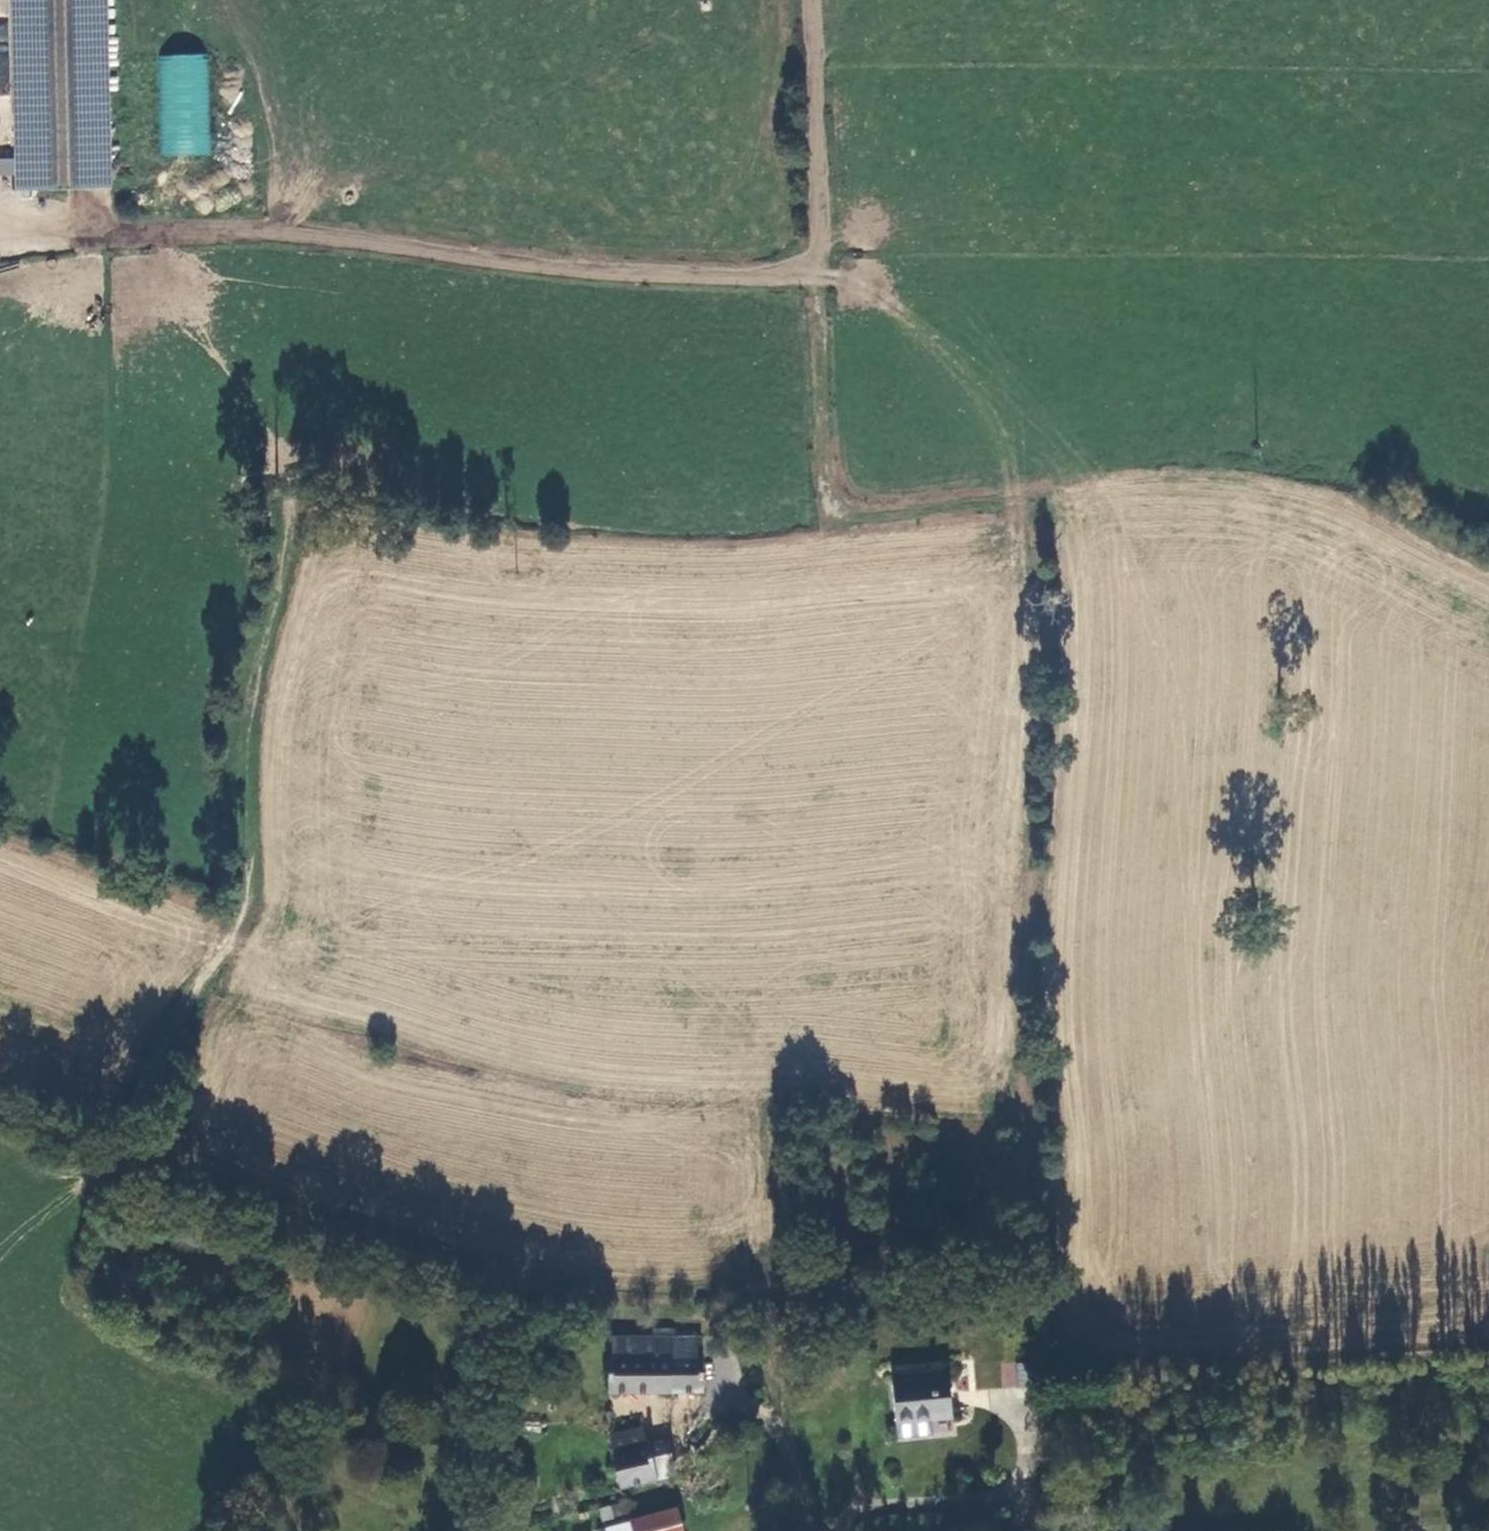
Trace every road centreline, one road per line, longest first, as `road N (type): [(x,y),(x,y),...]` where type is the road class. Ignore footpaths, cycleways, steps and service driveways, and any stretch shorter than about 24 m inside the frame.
road 1 (track): [(1030,502),(818,506),(807,266),(246,226),(0,243)]

